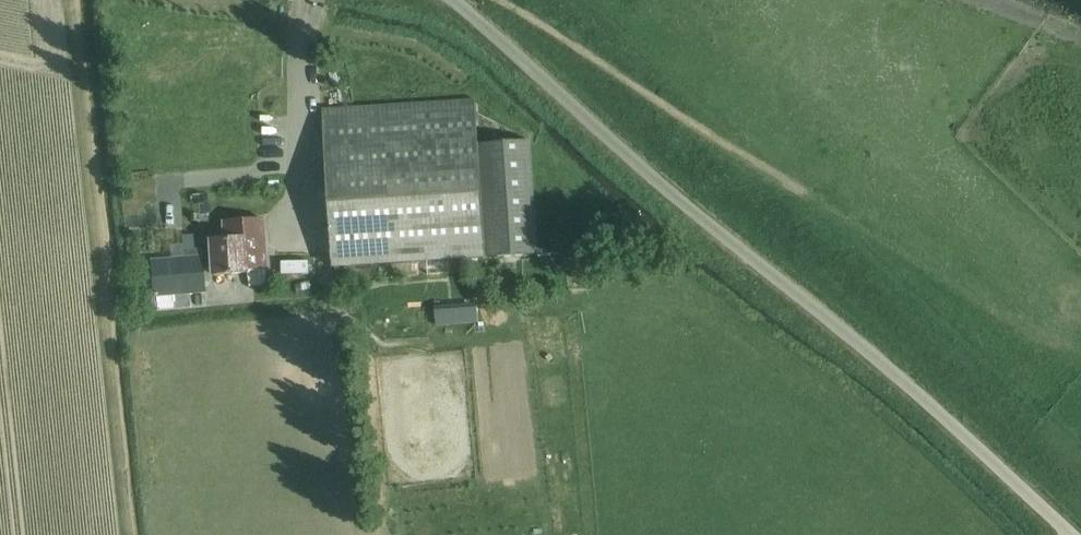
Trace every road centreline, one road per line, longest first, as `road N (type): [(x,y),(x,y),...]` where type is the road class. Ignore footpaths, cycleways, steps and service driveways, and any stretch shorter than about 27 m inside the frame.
road 1 (unclassified): [(1063,534),(440,0)]
road 2 (track): [(492,1),(797,195),(1080,444)]

